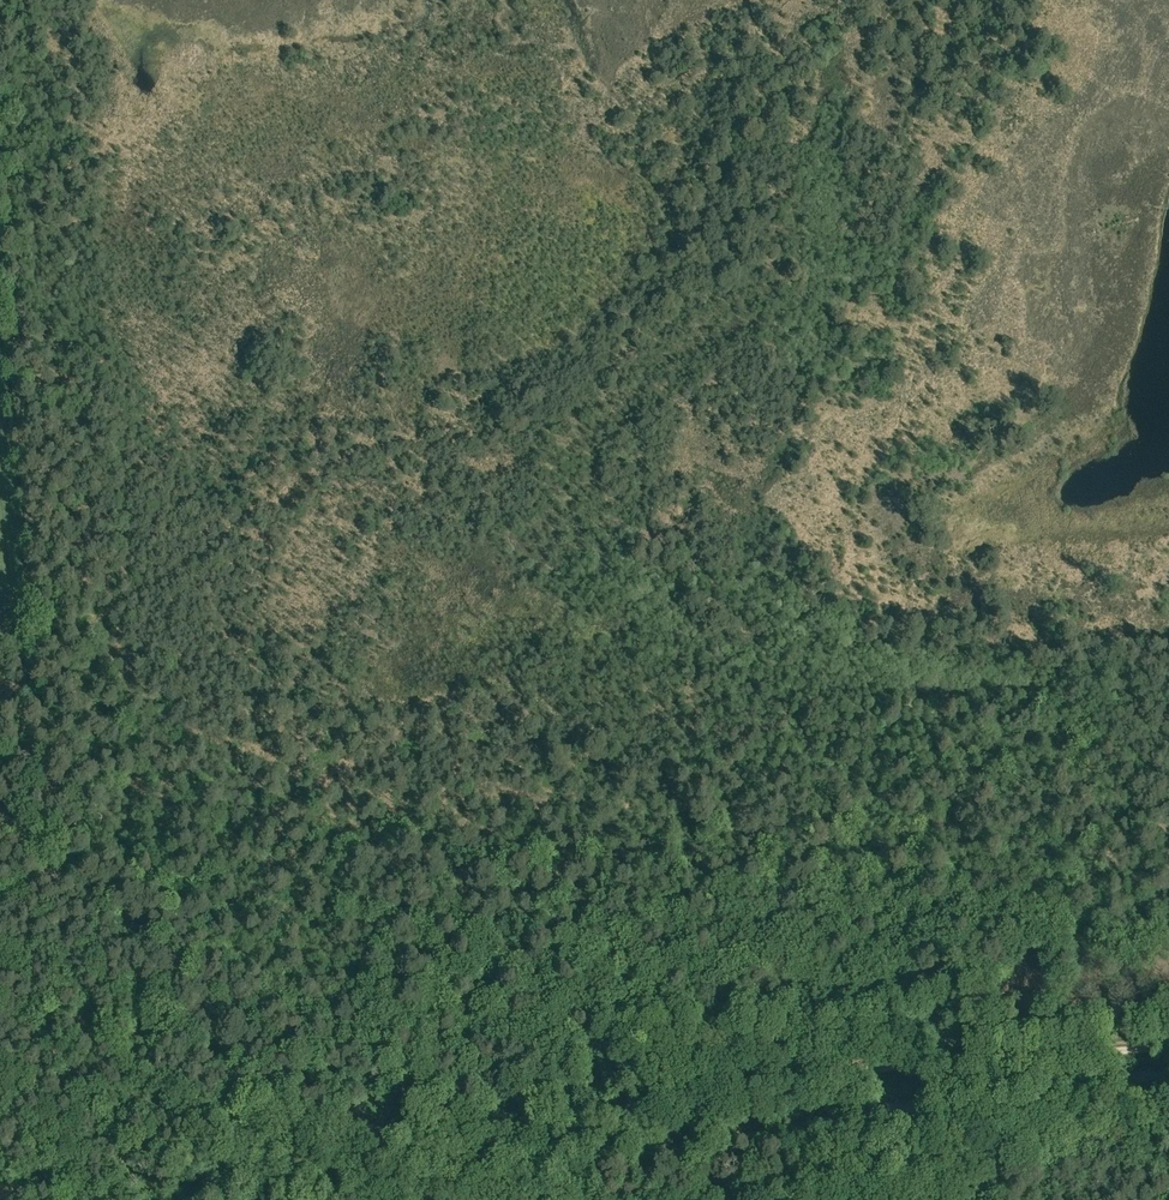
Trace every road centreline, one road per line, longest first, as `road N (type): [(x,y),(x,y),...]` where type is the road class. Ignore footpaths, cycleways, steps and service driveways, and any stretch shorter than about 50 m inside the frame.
road 1 (track): [(1168,1045),(918,1062),(680,1091),(536,1129),(413,1136),(353,1130)]
road 2 (track): [(353,1130),(63,872)]

